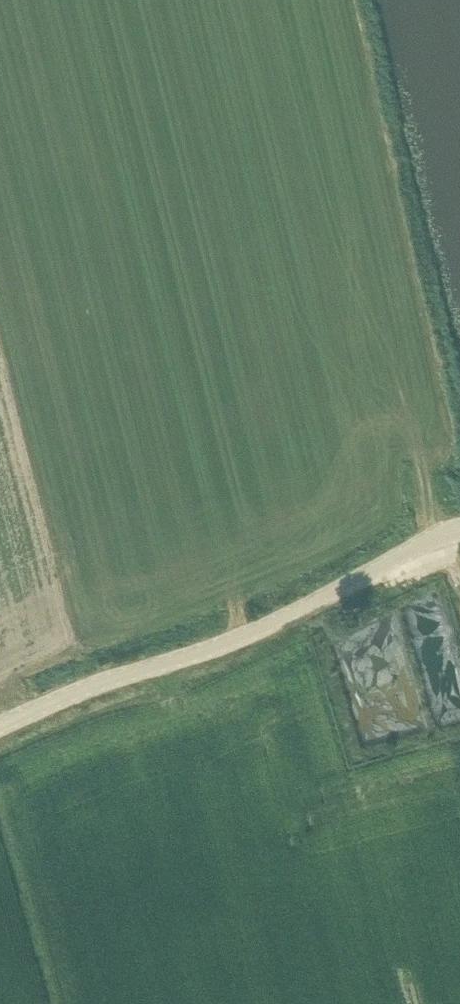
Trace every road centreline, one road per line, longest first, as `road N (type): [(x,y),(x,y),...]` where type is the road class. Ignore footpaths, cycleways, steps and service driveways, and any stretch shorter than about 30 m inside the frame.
road 1 (unclassified): [(0,728),(247,634),(459,527)]

